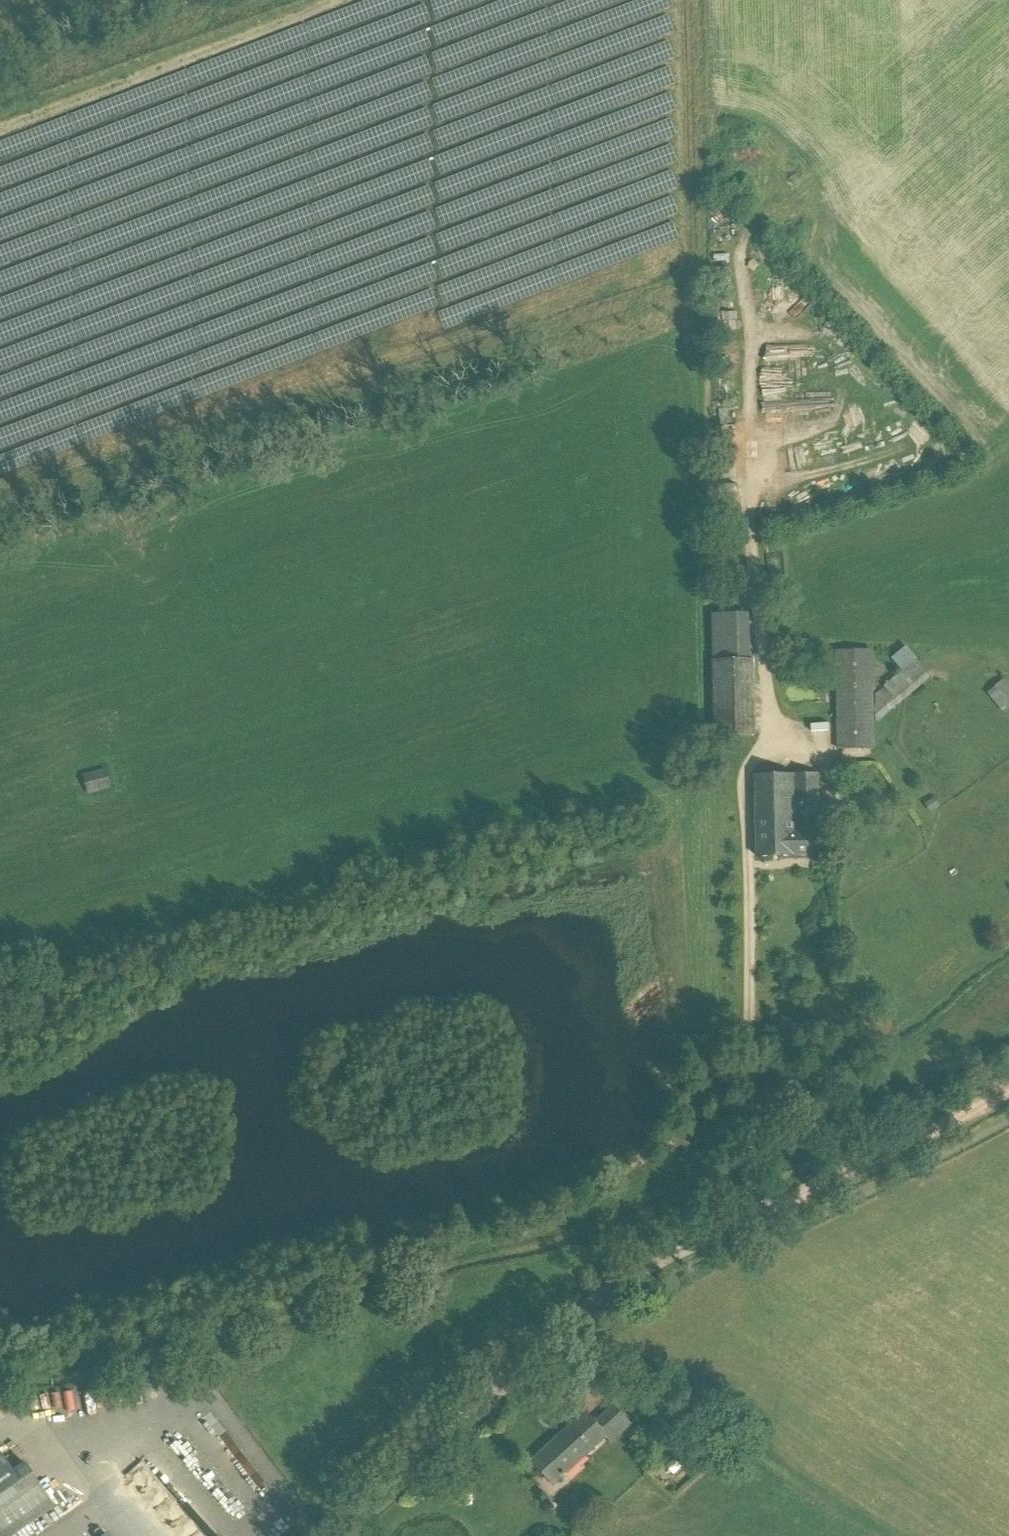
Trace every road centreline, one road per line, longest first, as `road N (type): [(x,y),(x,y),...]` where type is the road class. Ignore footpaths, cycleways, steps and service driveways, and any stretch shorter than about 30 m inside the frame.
road 1 (unclassified): [(325,1535),(584,1308),(750,1218)]
road 2 (track): [(1008,1087),(750,1218)]

